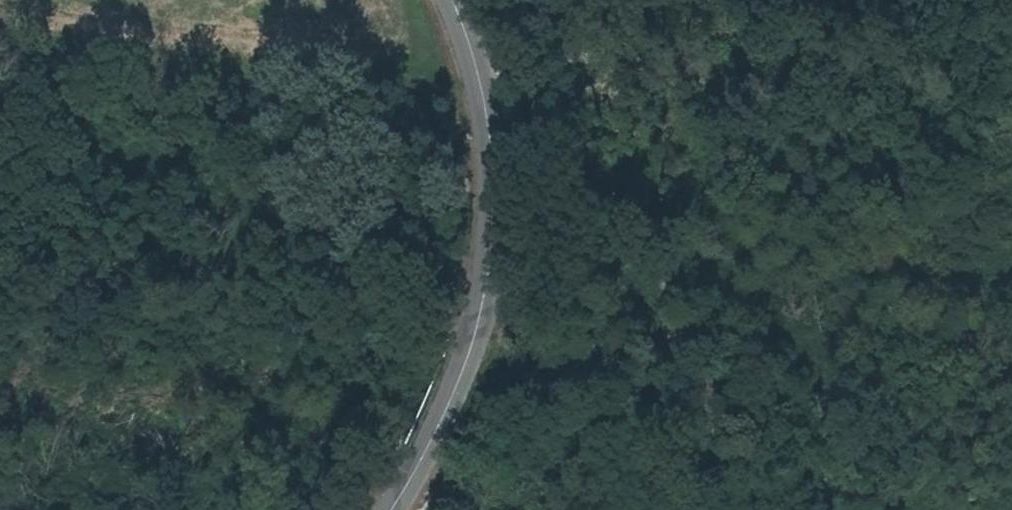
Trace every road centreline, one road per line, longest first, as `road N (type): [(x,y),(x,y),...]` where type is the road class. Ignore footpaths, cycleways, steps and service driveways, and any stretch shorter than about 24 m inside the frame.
road 1 (unclassified): [(392,509),(459,374),(494,243),(482,67),(447,0)]
road 2 (track): [(718,509),(707,410),(658,267),(563,107),(482,67)]

